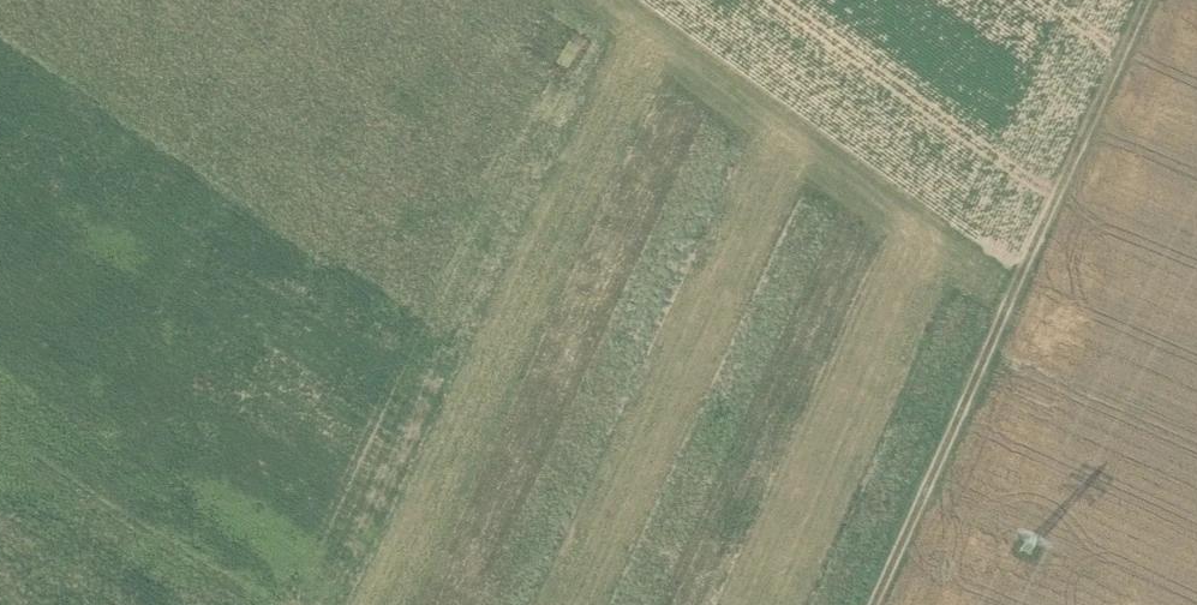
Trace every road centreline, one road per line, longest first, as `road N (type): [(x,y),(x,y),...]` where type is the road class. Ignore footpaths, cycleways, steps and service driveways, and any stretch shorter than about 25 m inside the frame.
road 1 (track): [(1149,0),(875,604)]

